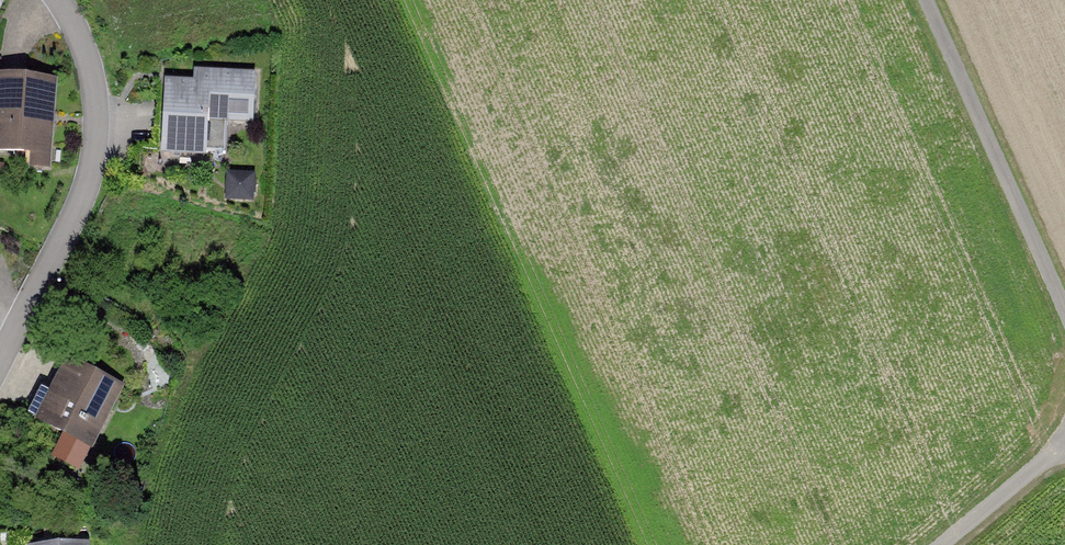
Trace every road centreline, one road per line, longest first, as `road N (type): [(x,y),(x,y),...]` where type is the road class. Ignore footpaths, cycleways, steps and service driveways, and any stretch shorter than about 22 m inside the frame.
road 1 (residential): [(63,0),(101,75),(94,170),(0,385)]
road 2 (track): [(1064,314),(928,0)]
road 3 (track): [(947,544),(1064,447)]

